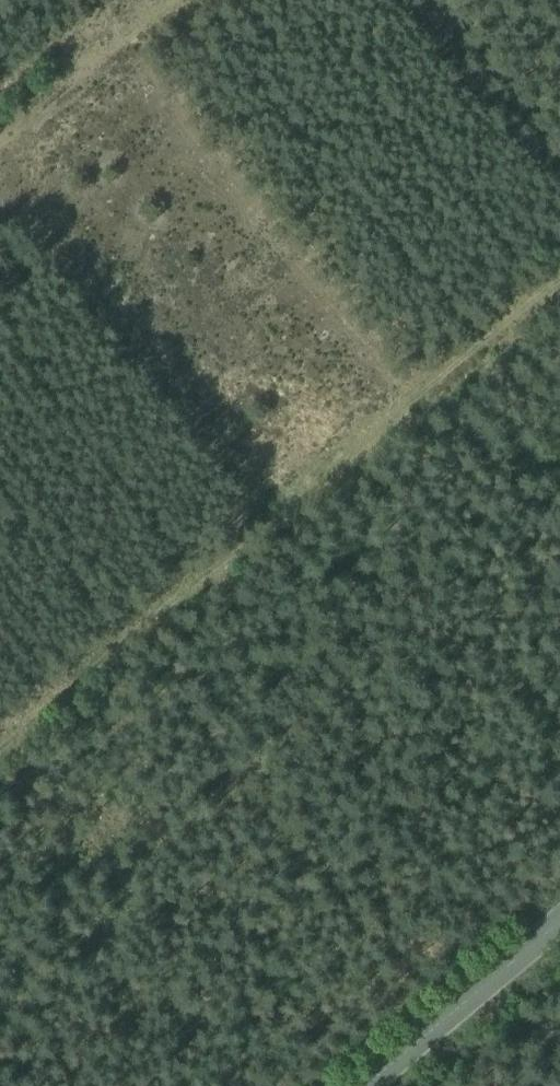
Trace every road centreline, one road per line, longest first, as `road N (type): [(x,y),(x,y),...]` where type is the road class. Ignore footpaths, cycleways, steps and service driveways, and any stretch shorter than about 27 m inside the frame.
road 1 (track): [(559,281),(0,749)]
road 2 (unclassified): [(559,921),(366,1085)]
road 3 (track): [(0,132),(155,0)]

